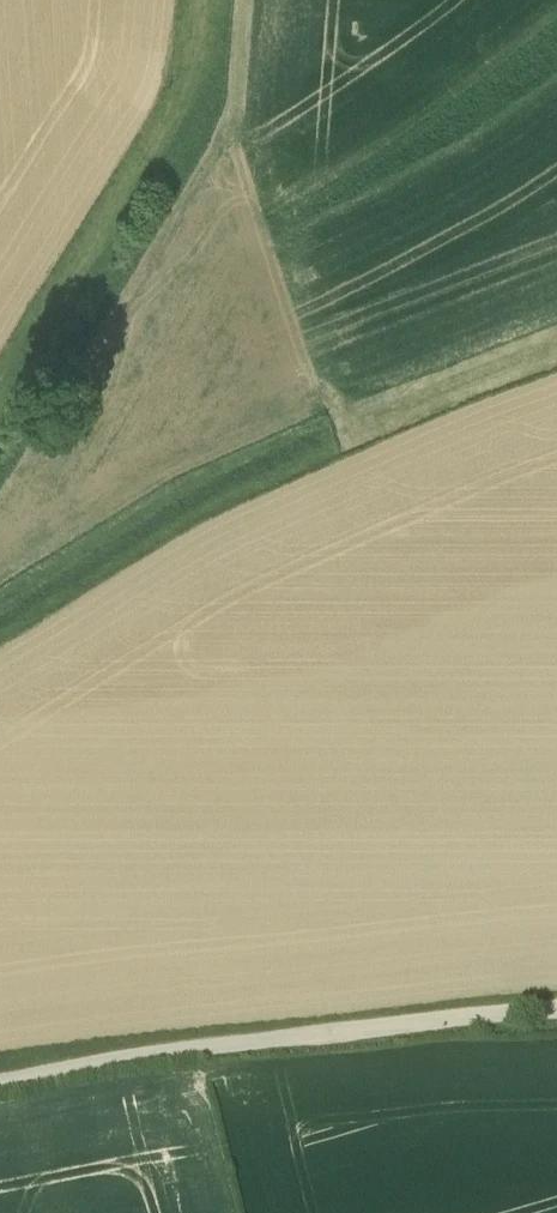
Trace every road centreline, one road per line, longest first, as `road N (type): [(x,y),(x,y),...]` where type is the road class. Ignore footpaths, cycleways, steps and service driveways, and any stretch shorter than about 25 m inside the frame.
road 1 (track): [(556,1009),(199,1048),(0,1082)]

